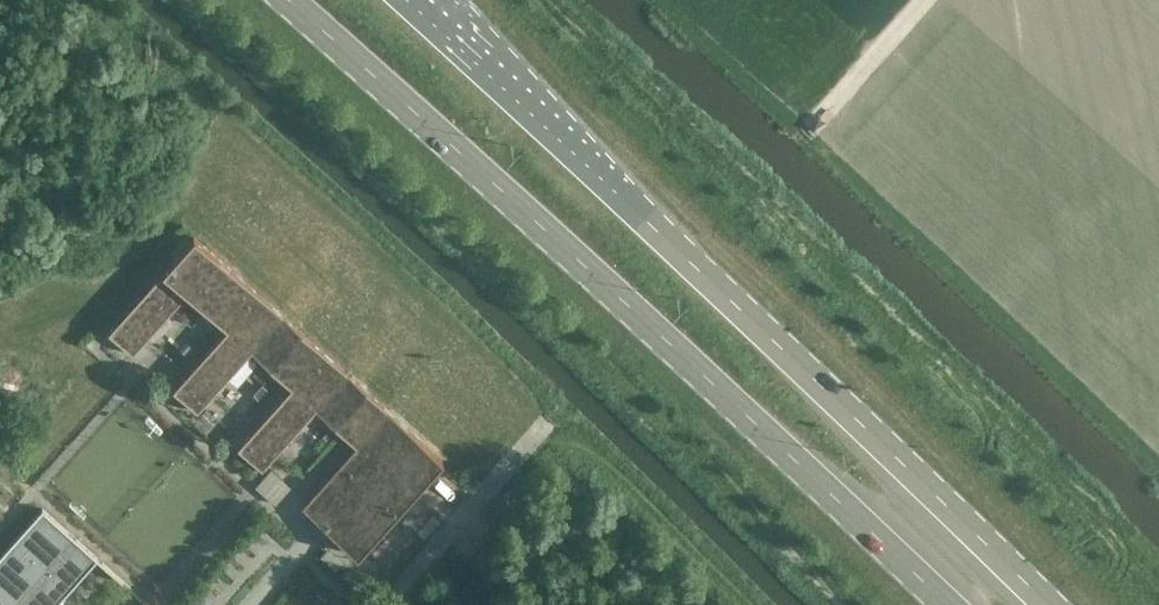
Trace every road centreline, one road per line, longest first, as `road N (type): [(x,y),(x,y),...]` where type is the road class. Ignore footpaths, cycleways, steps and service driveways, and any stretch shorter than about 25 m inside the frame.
road 1 (primary): [(289,0),(947,604)]
road 2 (primary): [(1046,604),(402,0)]
road 3 (track): [(815,128),(926,0)]

